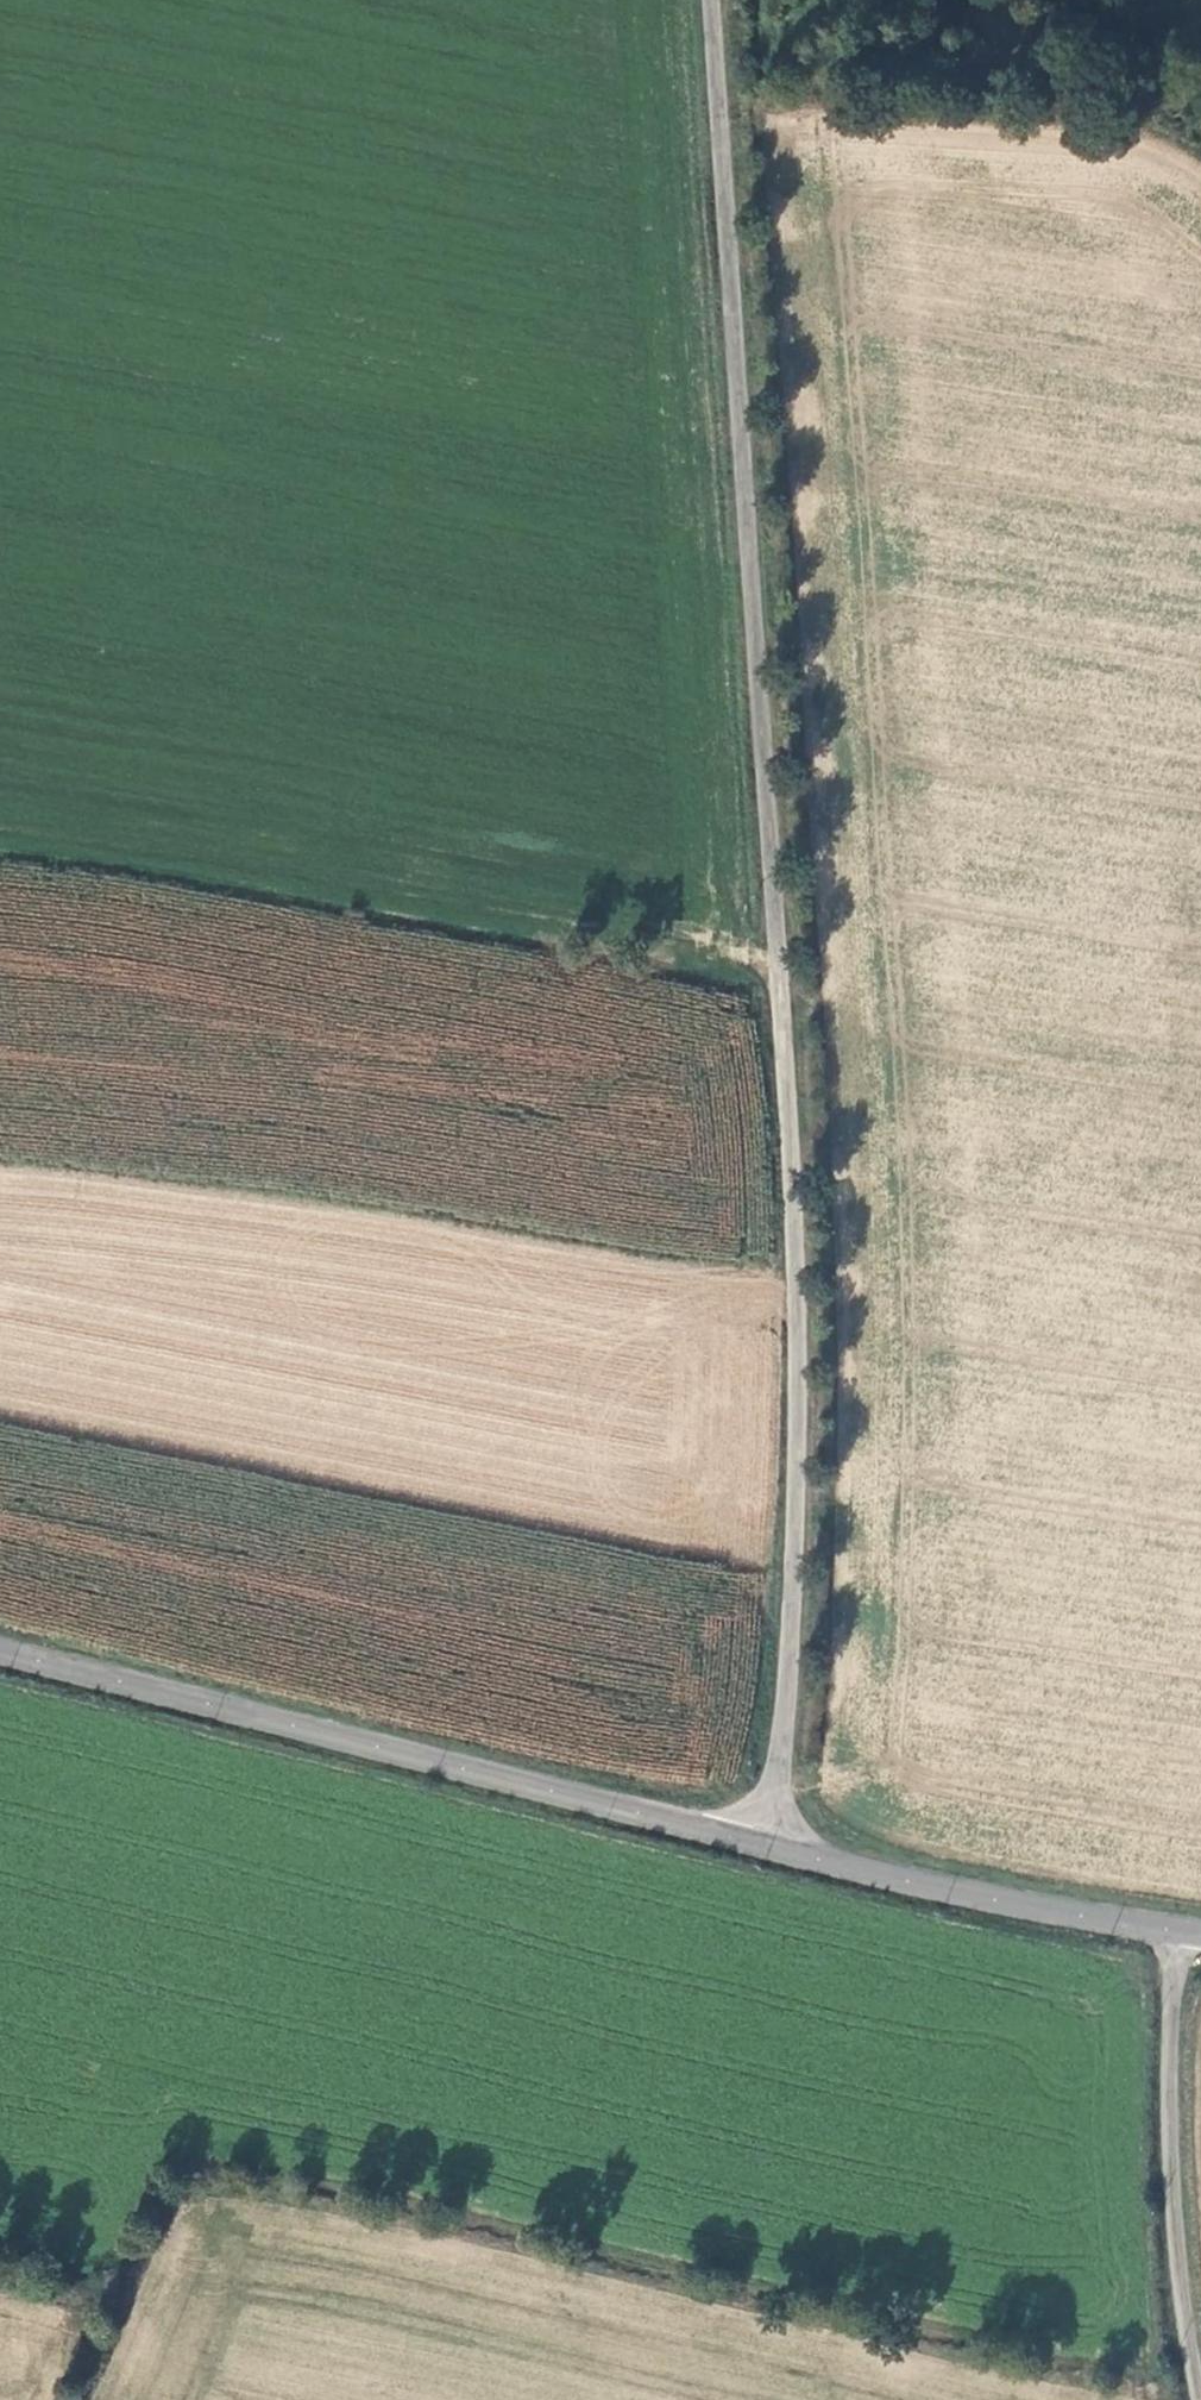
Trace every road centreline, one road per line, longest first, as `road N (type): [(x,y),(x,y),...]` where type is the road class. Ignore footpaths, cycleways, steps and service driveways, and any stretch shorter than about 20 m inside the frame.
road 1 (unclassified): [(756,1844),(780,1756),(792,1633),(798,1342),(710,0)]
road 2 (tertiary): [(0,1650),(756,1844)]
road 3 (tertiary): [(756,1844),(995,1900),(1200,1935)]

